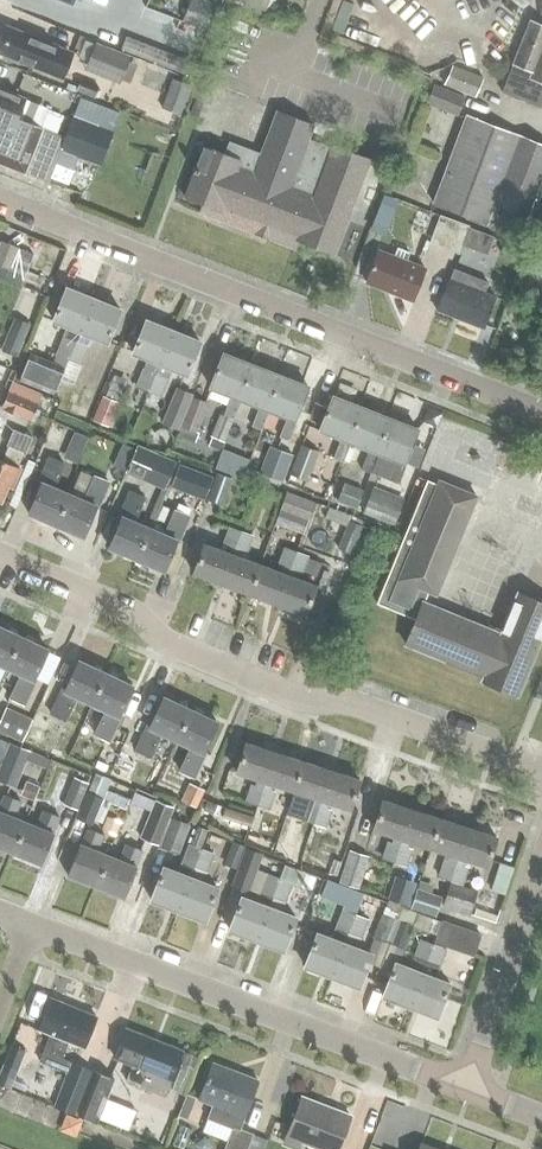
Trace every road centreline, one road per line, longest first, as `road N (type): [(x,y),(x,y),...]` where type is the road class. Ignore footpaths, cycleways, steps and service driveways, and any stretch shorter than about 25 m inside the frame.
road 1 (unclassified): [(541,767),(0,554)]
road 2 (residential): [(541,409),(0,201)]
road 3 (residential): [(462,1089),(29,925)]
road 4 (residential): [(462,1089),(541,868)]

